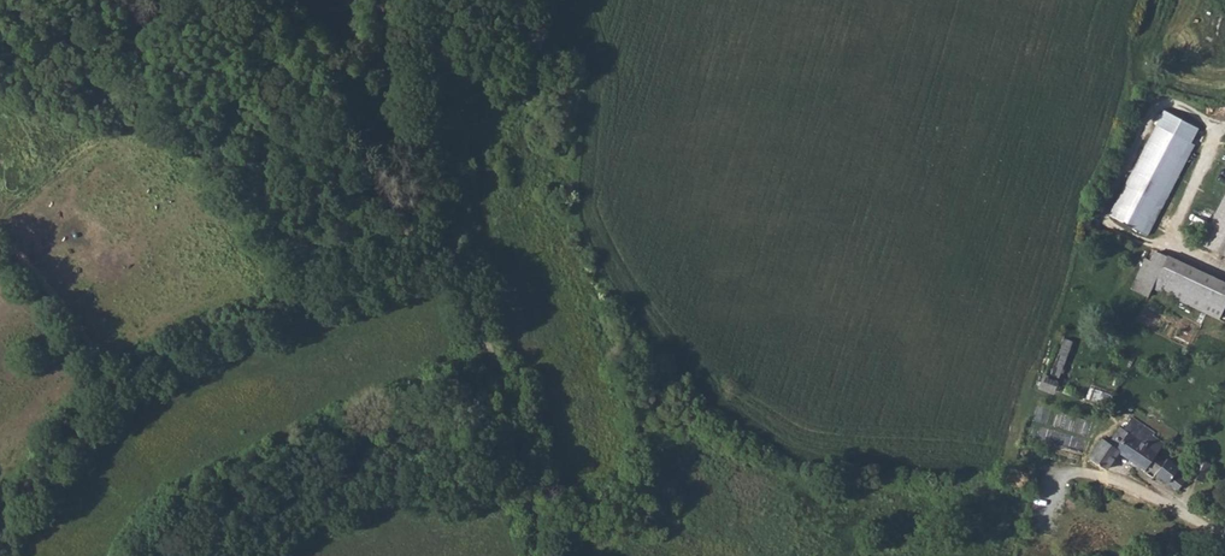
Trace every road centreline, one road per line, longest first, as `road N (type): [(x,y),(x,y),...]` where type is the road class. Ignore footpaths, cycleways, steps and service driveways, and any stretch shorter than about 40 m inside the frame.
road 1 (track): [(546,555),(457,260)]
road 2 (track): [(419,0),(457,260)]
road 3 (residential): [(1060,471),(1139,489),(1224,536)]

